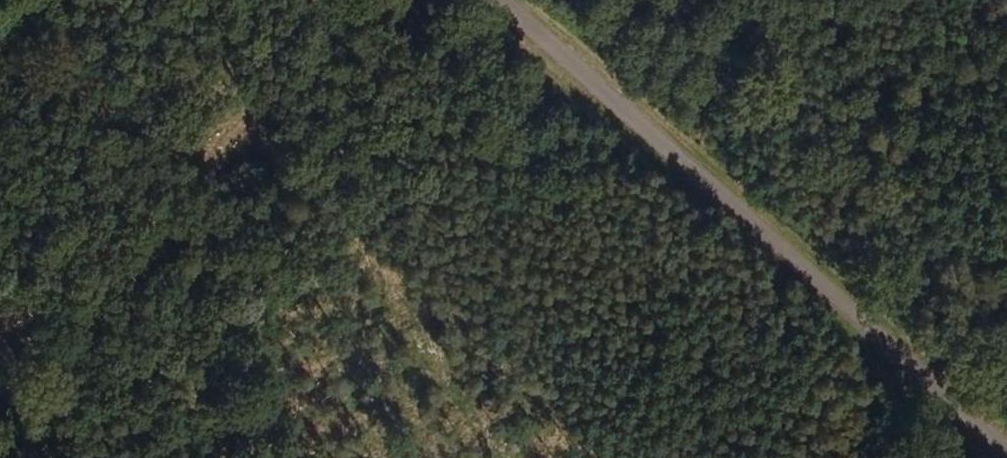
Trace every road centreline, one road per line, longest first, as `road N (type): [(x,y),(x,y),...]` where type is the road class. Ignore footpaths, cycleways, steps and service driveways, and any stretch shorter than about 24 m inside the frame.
road 1 (unclassified): [(988,457),(470,0)]

